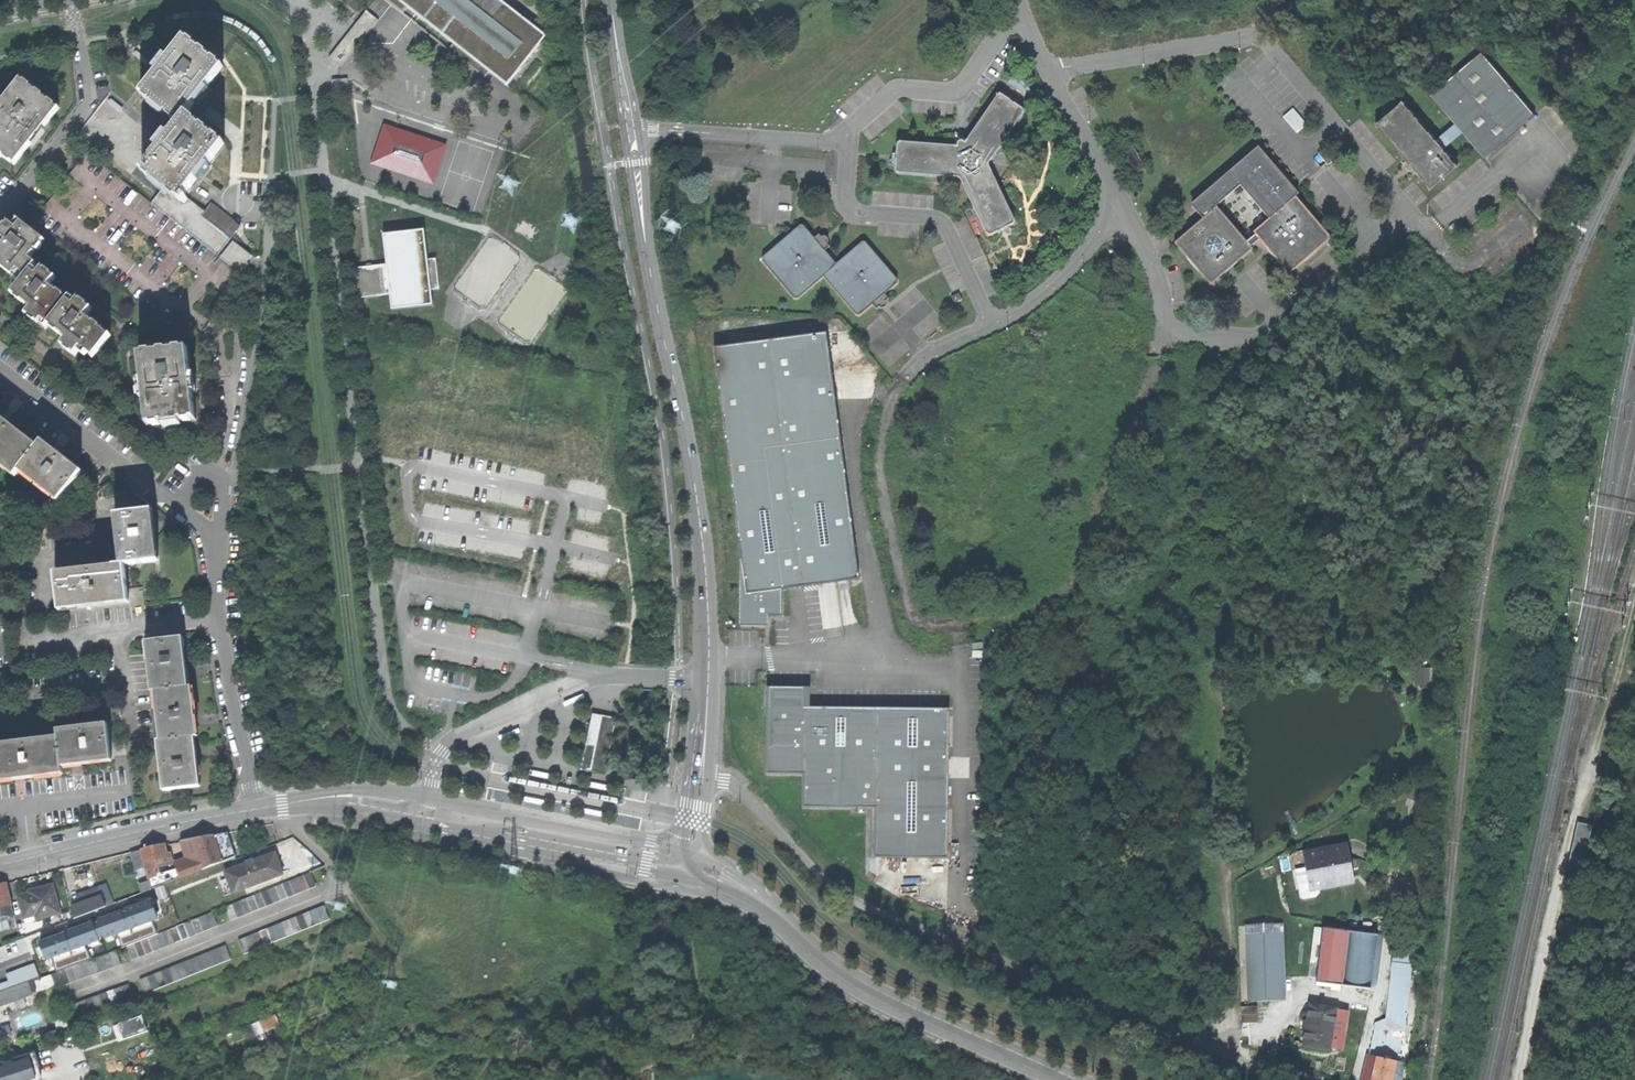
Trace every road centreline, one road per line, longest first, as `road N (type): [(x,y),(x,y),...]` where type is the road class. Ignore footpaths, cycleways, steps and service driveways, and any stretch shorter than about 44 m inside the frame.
road 1 (unclassified): [(1164,334),(1255,338),(1407,207),(1259,37),(1047,71)]
road 2 (unclassified): [(702,780),(732,783),(861,904),(1292,1079)]
road 3 (tertiary): [(702,780),(705,561),(631,129)]
road 4 (track): [(1519,1079),(1582,787),(1634,623)]
road 5 (secondary): [(687,849),(397,793),(349,791),(281,805)]
road 6 (secondary): [(281,805),(348,810),(677,871)]
road 7 (track): [(1203,1044),(1225,1016),(1207,678)]
road 8 (secondary): [(1077,1079),(861,982),(776,910)]
road 9 (residential): [(257,809),(229,698),(217,538)]
road 10 (unclassified): [(848,141),(850,204),(944,225),(992,325)]
road 11 (secondary): [(257,809),(0,865)]
road 12 (residential): [(71,0),(86,104),(0,213)]
road 13 (unclassified): [(1020,6),(963,86),(892,92),(854,126),(848,141)]
road 14 (unclassified): [(848,141),(631,129)]
road 15 (unclassified): [(1122,207),(1060,279),(992,325)]
road 16 (track): [(1223,880),(1360,797)]
road 17 (unclassified): [(1047,71),(1122,207)]
road 18 (unclassified): [(1122,207),(1152,265),(1164,334)]
road 19 (tertiary): [(631,129),(612,0)]
road 20 (residential): [(217,538),(222,486),(210,472),(180,498),(182,508)]

